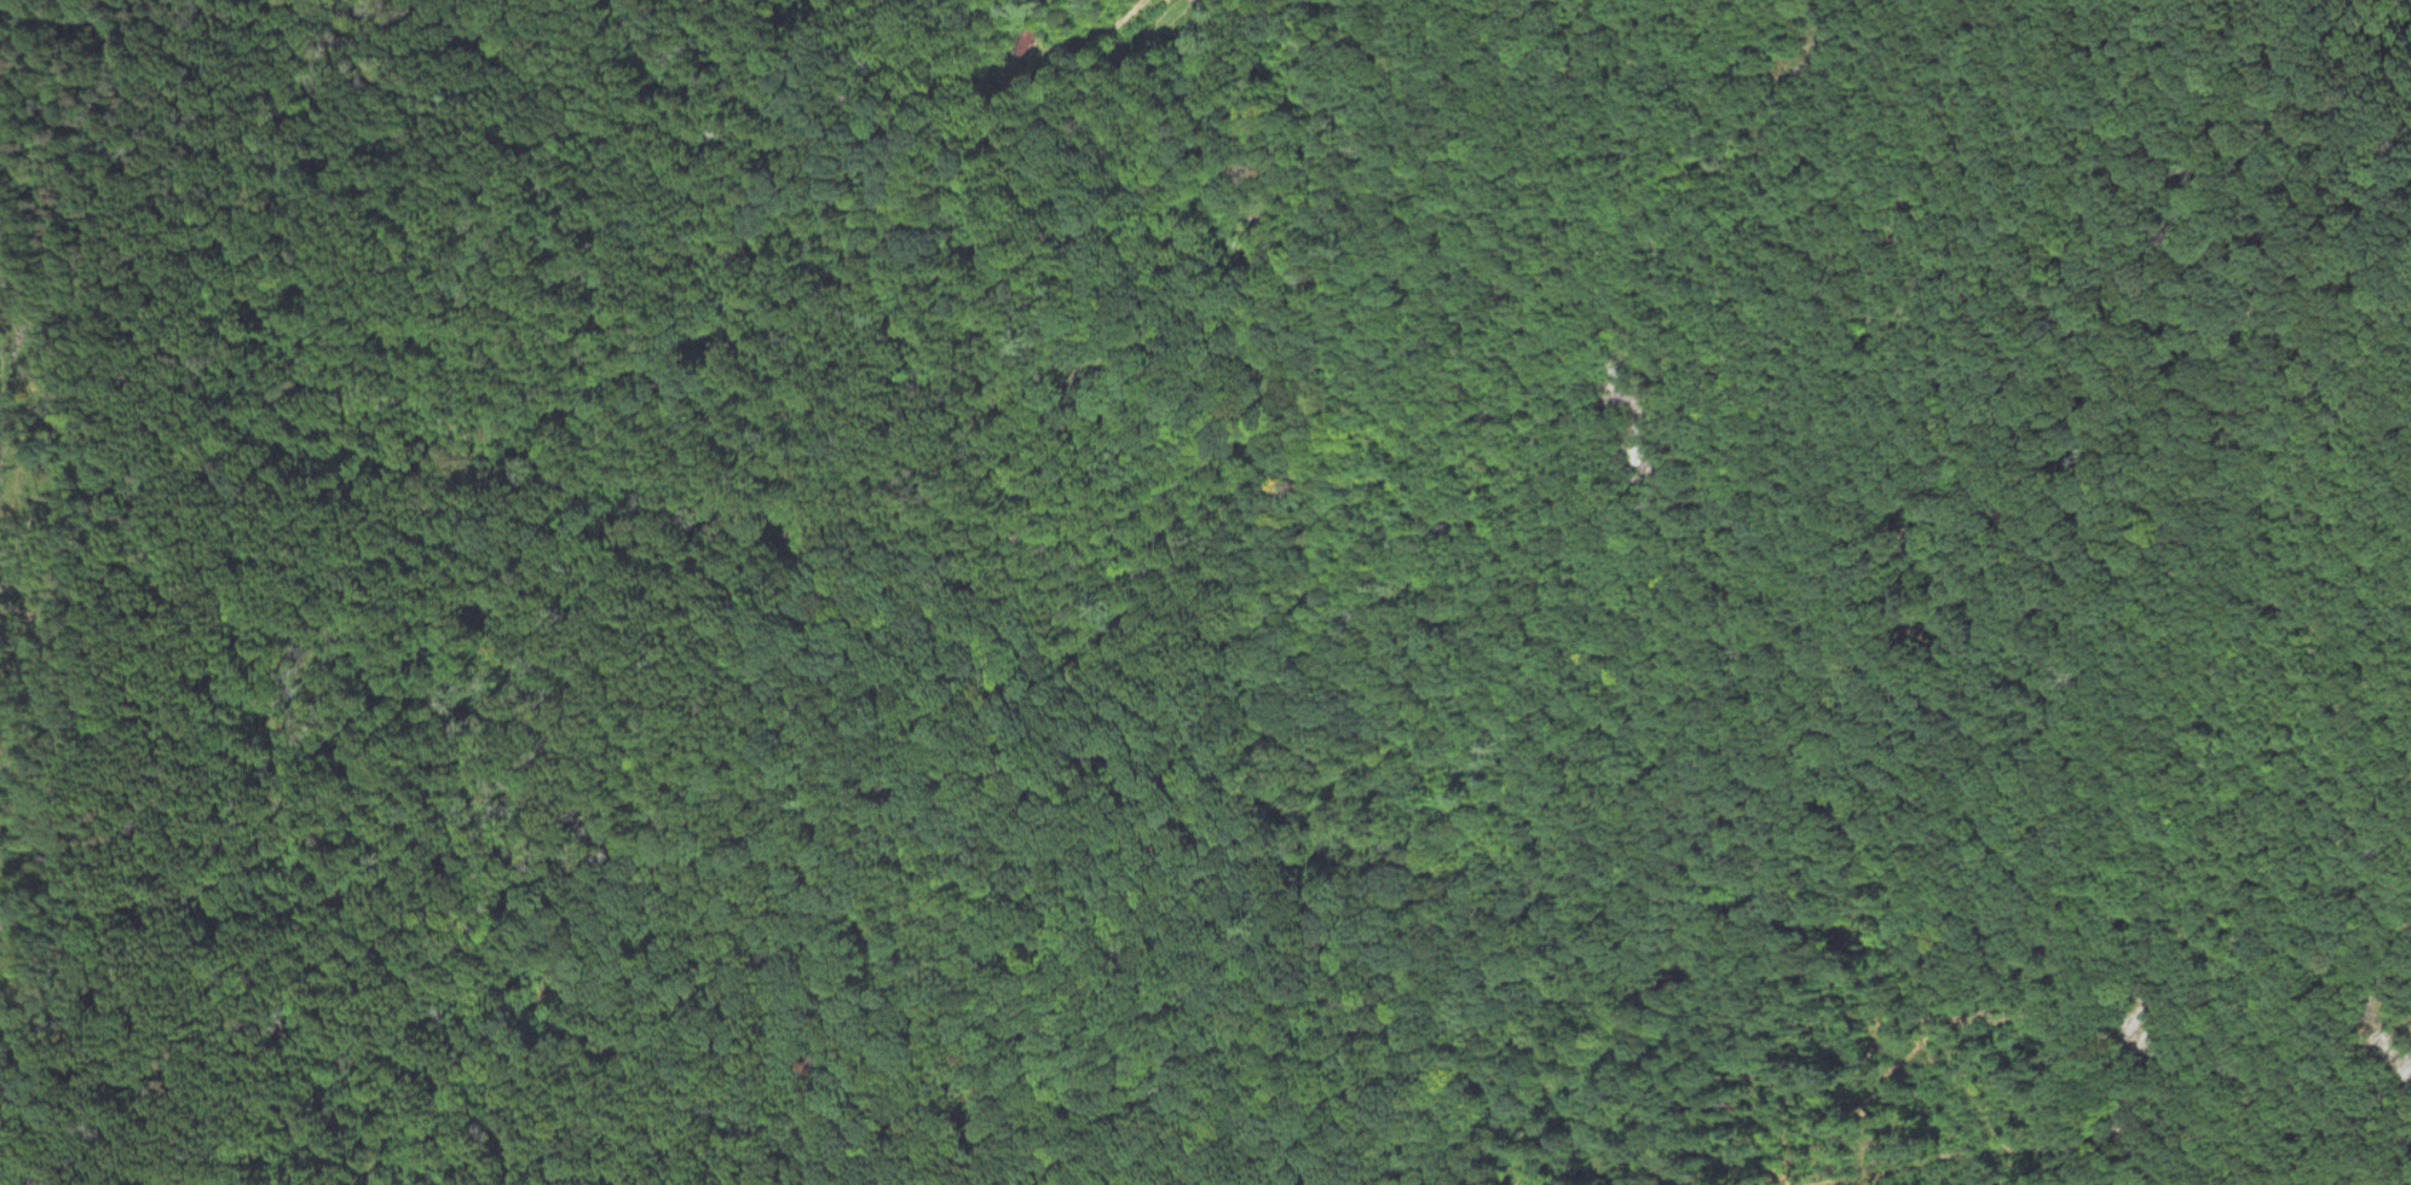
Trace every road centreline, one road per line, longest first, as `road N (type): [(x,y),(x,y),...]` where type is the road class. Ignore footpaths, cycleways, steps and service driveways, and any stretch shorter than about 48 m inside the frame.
road 1 (residential): [(1481,1184),(1494,1082),(1481,1031),(1467,874),(1409,797),(1394,732),(1338,683),(1320,646),(1337,343),(1319,152),(1291,75),(1306,0)]

